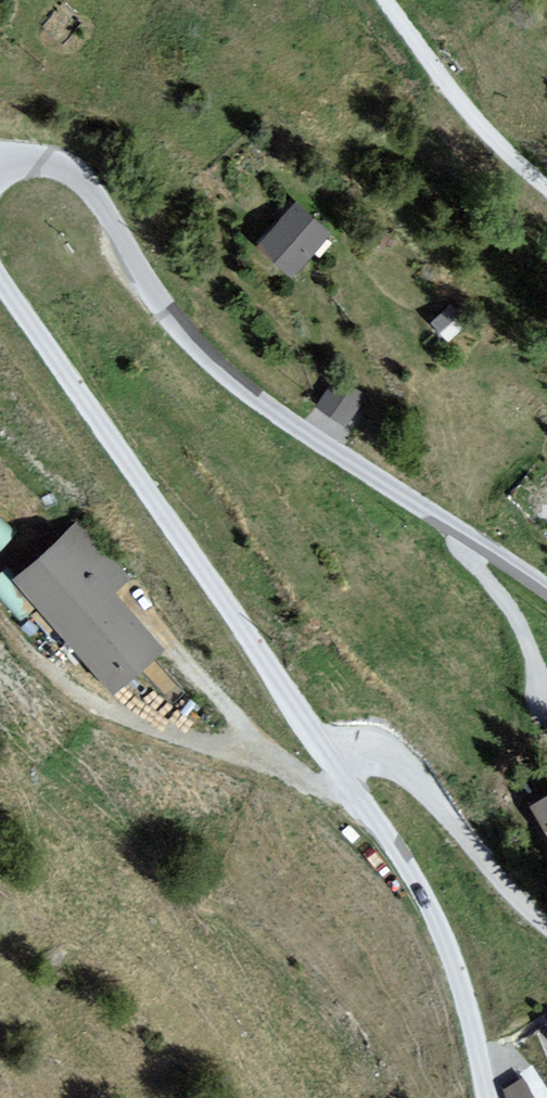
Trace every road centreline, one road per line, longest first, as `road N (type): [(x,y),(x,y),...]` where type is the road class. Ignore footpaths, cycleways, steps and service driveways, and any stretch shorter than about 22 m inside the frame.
road 1 (unclassified): [(546,590),(274,411),(211,359),(165,309),(74,174),(39,161),(0,162)]
road 2 (unclassified): [(333,756),(0,273)]
road 3 (unclassified): [(483,1097),(457,975),(428,904),(333,756)]
road 4 (unclassified): [(333,756),(360,748),(388,755),(546,924)]
road 5 (unclassified): [(384,0),(458,101),(546,185)]

